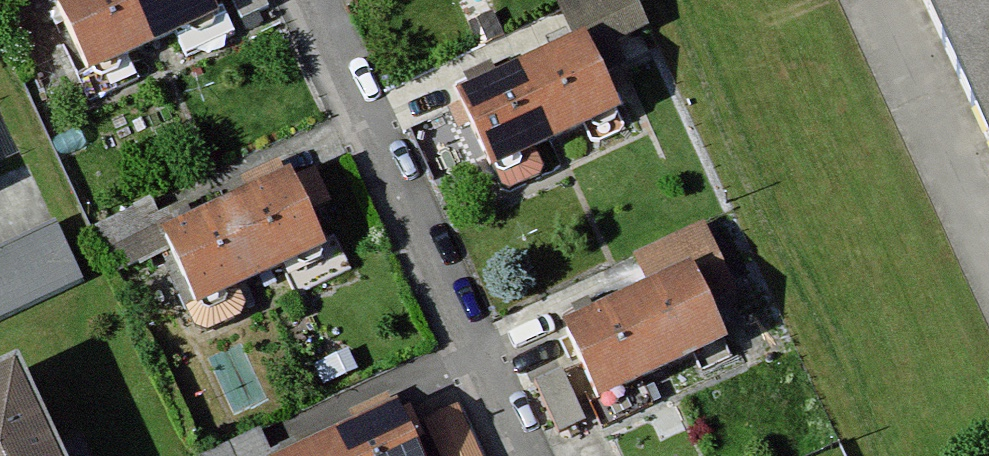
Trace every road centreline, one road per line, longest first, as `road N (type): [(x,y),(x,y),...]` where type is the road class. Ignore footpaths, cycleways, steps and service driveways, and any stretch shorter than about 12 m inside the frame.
road 1 (residential): [(534,455),(320,0)]

